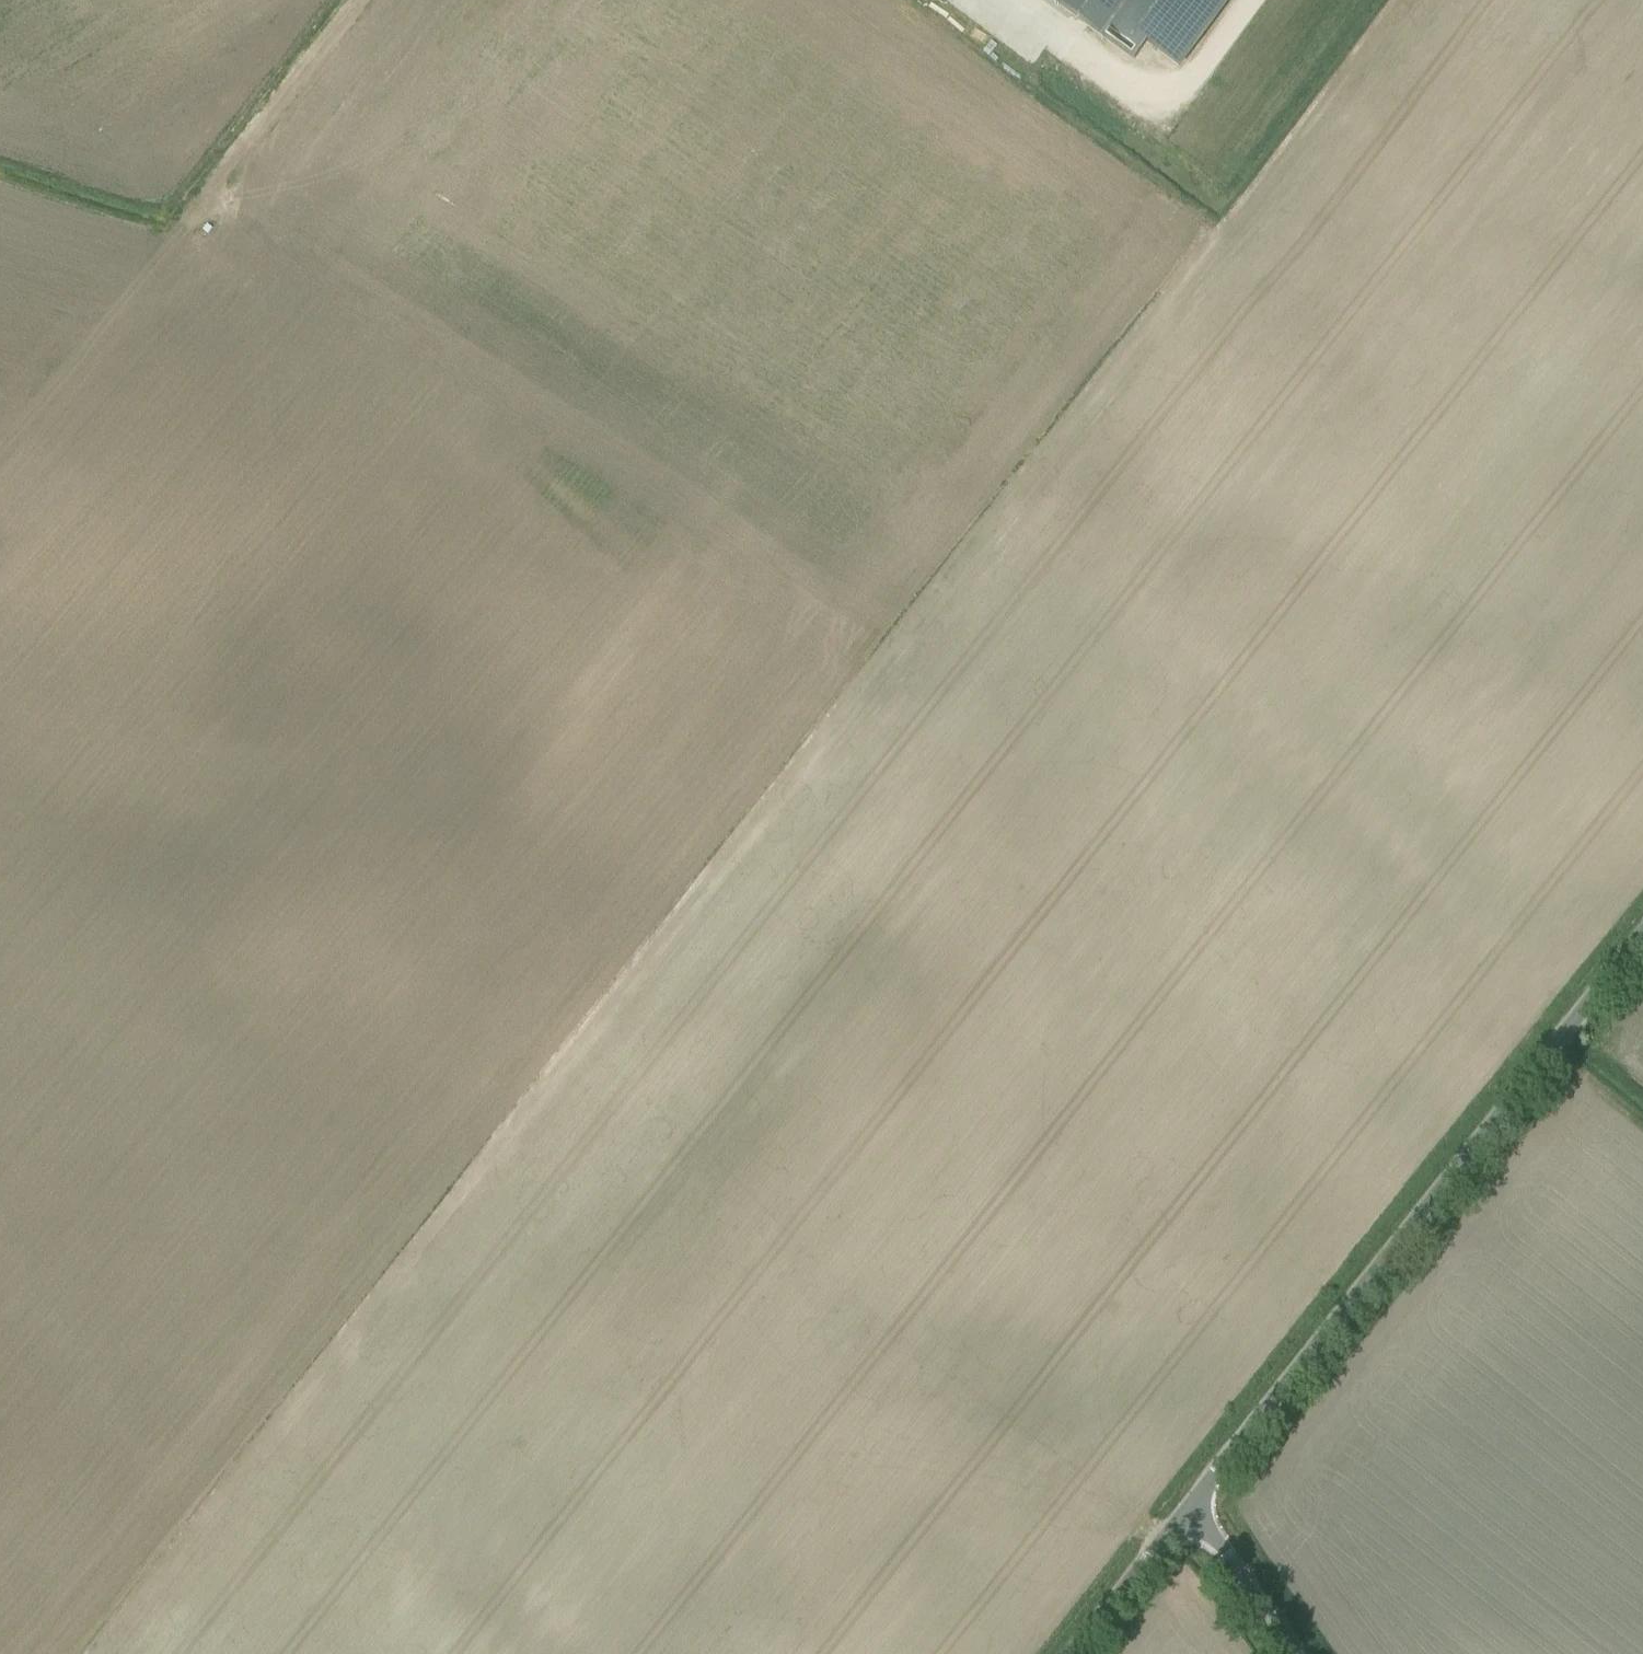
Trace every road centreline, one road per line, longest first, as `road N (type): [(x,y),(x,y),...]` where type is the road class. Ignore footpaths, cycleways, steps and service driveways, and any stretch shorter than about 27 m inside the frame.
road 1 (unclassified): [(1196,1519),(1642,951)]
road 2 (track): [(1245,0),(1178,90),(1116,79),(1070,48)]
road 3 (unclassified): [(1087,1653),(1196,1519)]
road 4 (unclassified): [(1297,1653),(1196,1519)]

